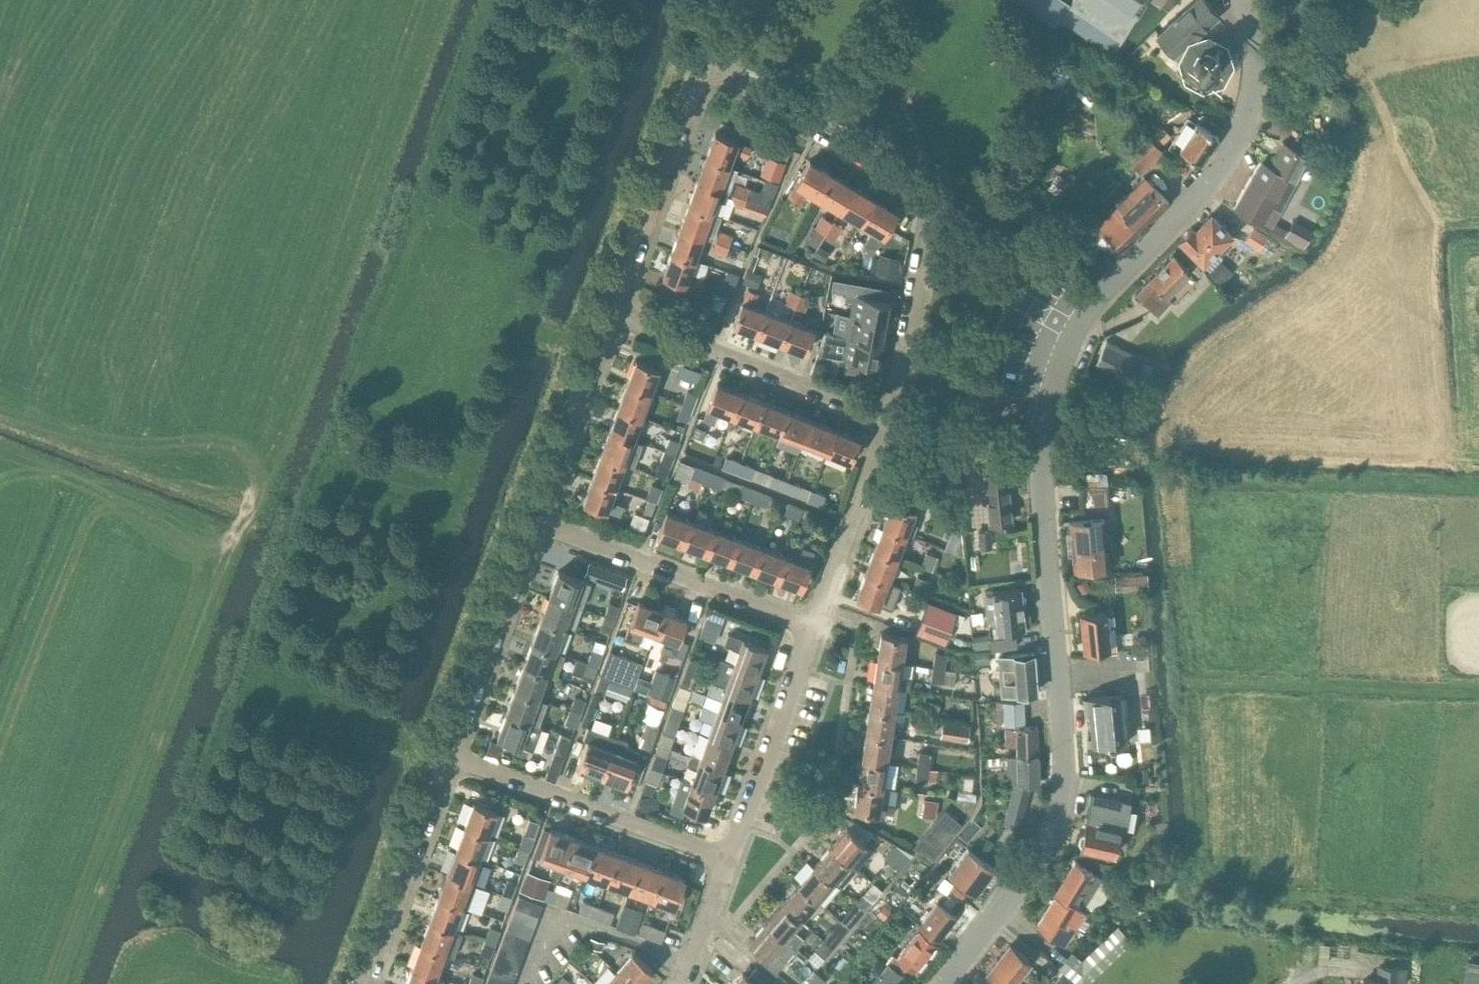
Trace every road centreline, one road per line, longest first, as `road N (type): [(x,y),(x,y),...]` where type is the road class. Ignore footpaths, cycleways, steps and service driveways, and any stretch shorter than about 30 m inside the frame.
road 1 (unclassified): [(943,983),(1031,871),(1066,777),(1040,486),(1052,386),(1086,311),(1232,153),(1255,64),(1241,0)]
road 2 (residential): [(898,423),(928,202),(707,74)]
road 3 (residential): [(737,863),(454,761)]
road 4 (residential): [(898,423),(618,321)]
road 5 (residential): [(820,625),(542,527)]
road 6 (residential): [(618,321),(707,74)]
road 7 (residential): [(737,863),(820,625)]
road 8 (residential): [(454,761),(542,527)]
road 9 (residential): [(371,983),(454,761)]
road 10 (residential): [(542,527),(618,321)]
road 11 (residential): [(820,625),(898,423)]
road 12 (residential): [(675,983),(693,963),(737,863)]

